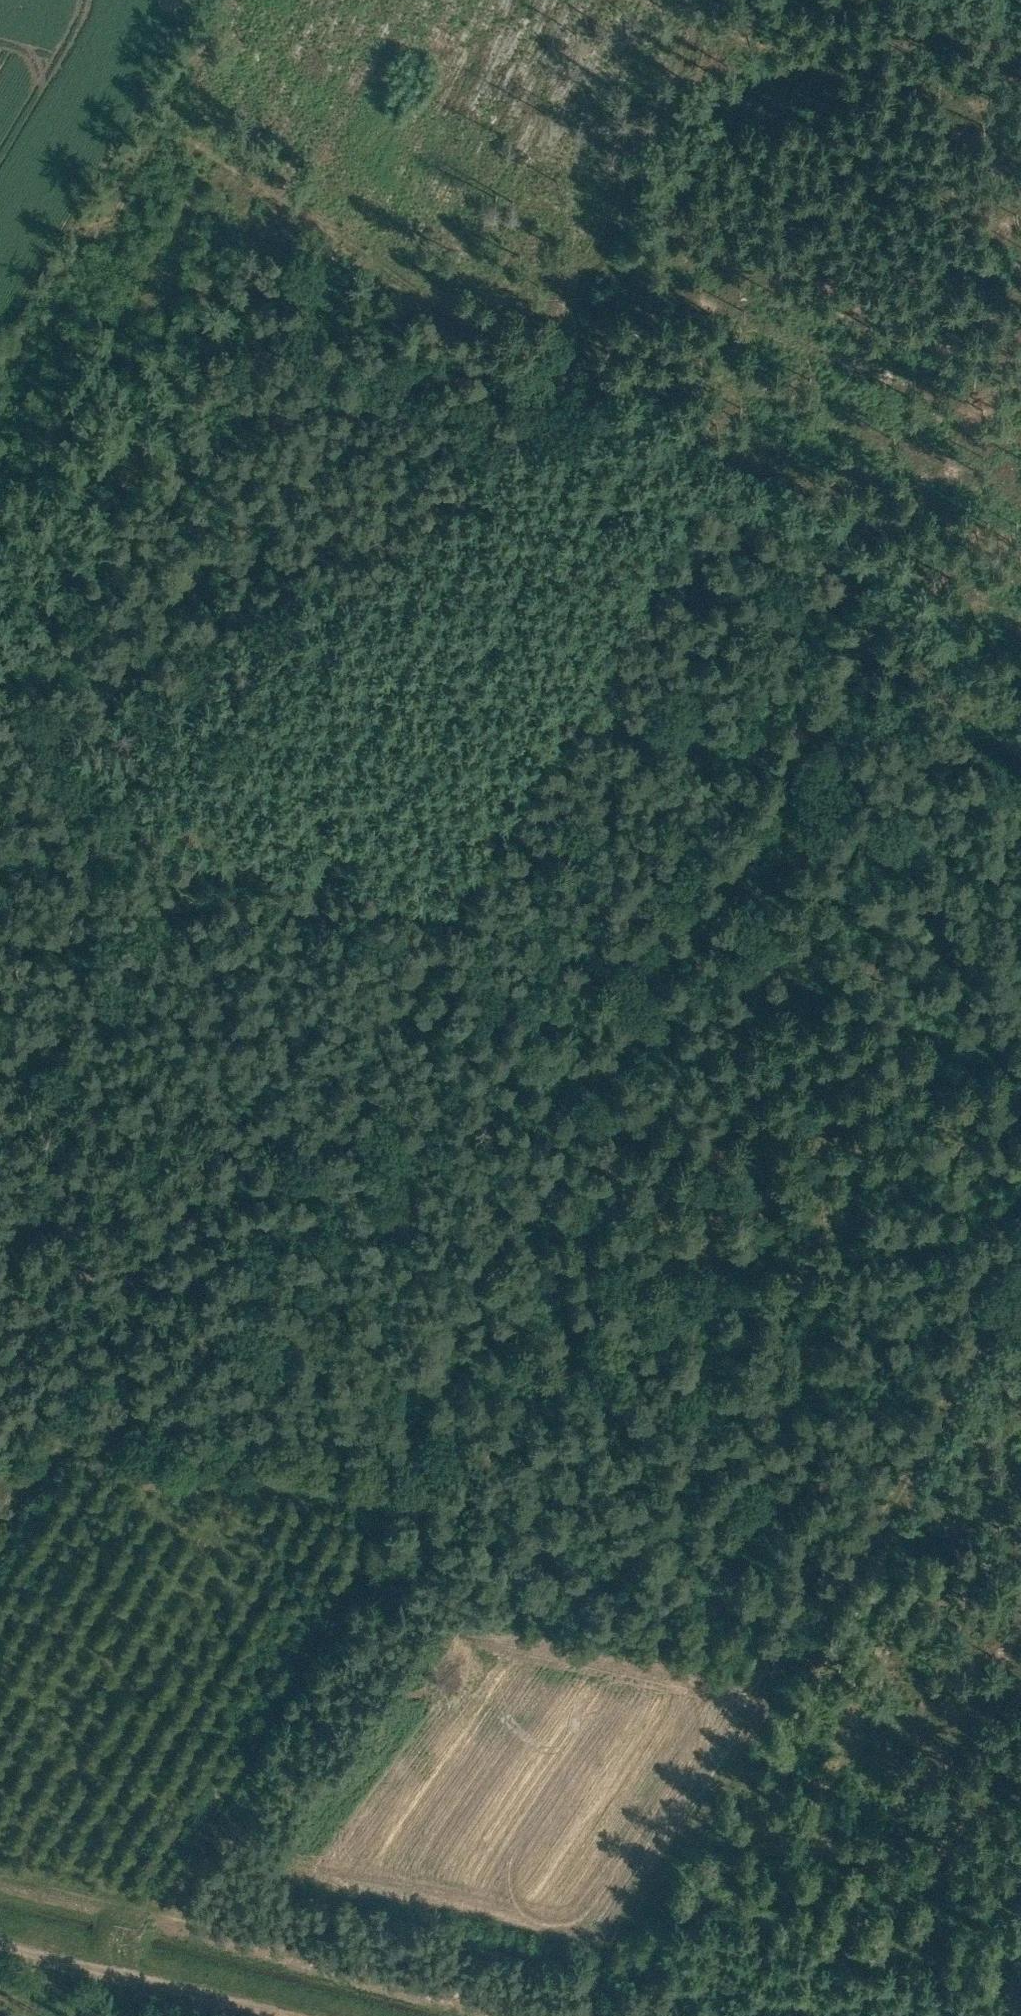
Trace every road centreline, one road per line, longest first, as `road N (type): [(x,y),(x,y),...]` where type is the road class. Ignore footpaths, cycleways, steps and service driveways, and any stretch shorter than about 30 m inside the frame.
road 1 (track): [(283,2015),(0,1942)]

